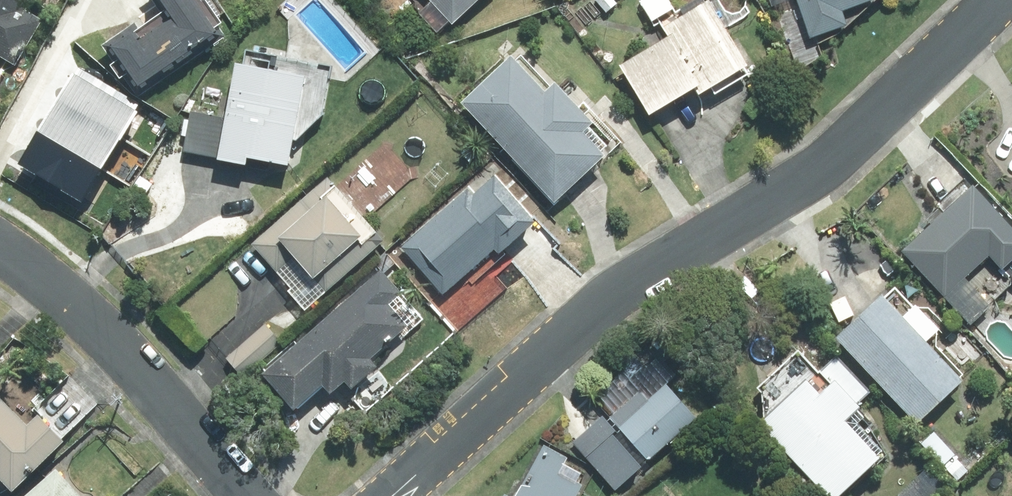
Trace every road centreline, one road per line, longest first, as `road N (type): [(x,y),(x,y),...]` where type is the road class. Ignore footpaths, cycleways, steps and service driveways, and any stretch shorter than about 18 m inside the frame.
road 1 (residential): [(998,0),(831,160),(626,285),(392,495)]
road 2 (residential): [(249,495),(105,335),(0,247)]

